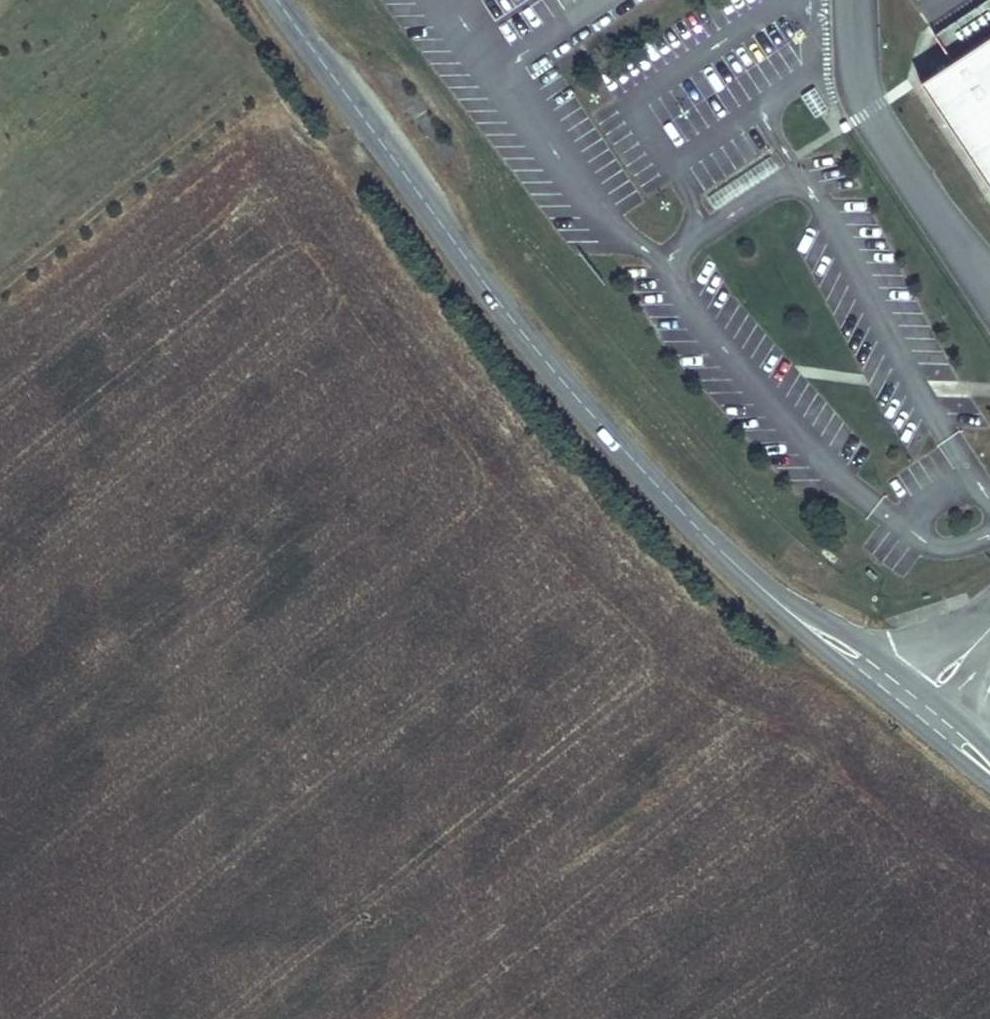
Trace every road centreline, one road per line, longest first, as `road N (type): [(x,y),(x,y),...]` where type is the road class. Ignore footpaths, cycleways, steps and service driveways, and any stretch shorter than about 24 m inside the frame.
road 1 (tertiary): [(291,0),(590,405),(745,572),(989,769)]

